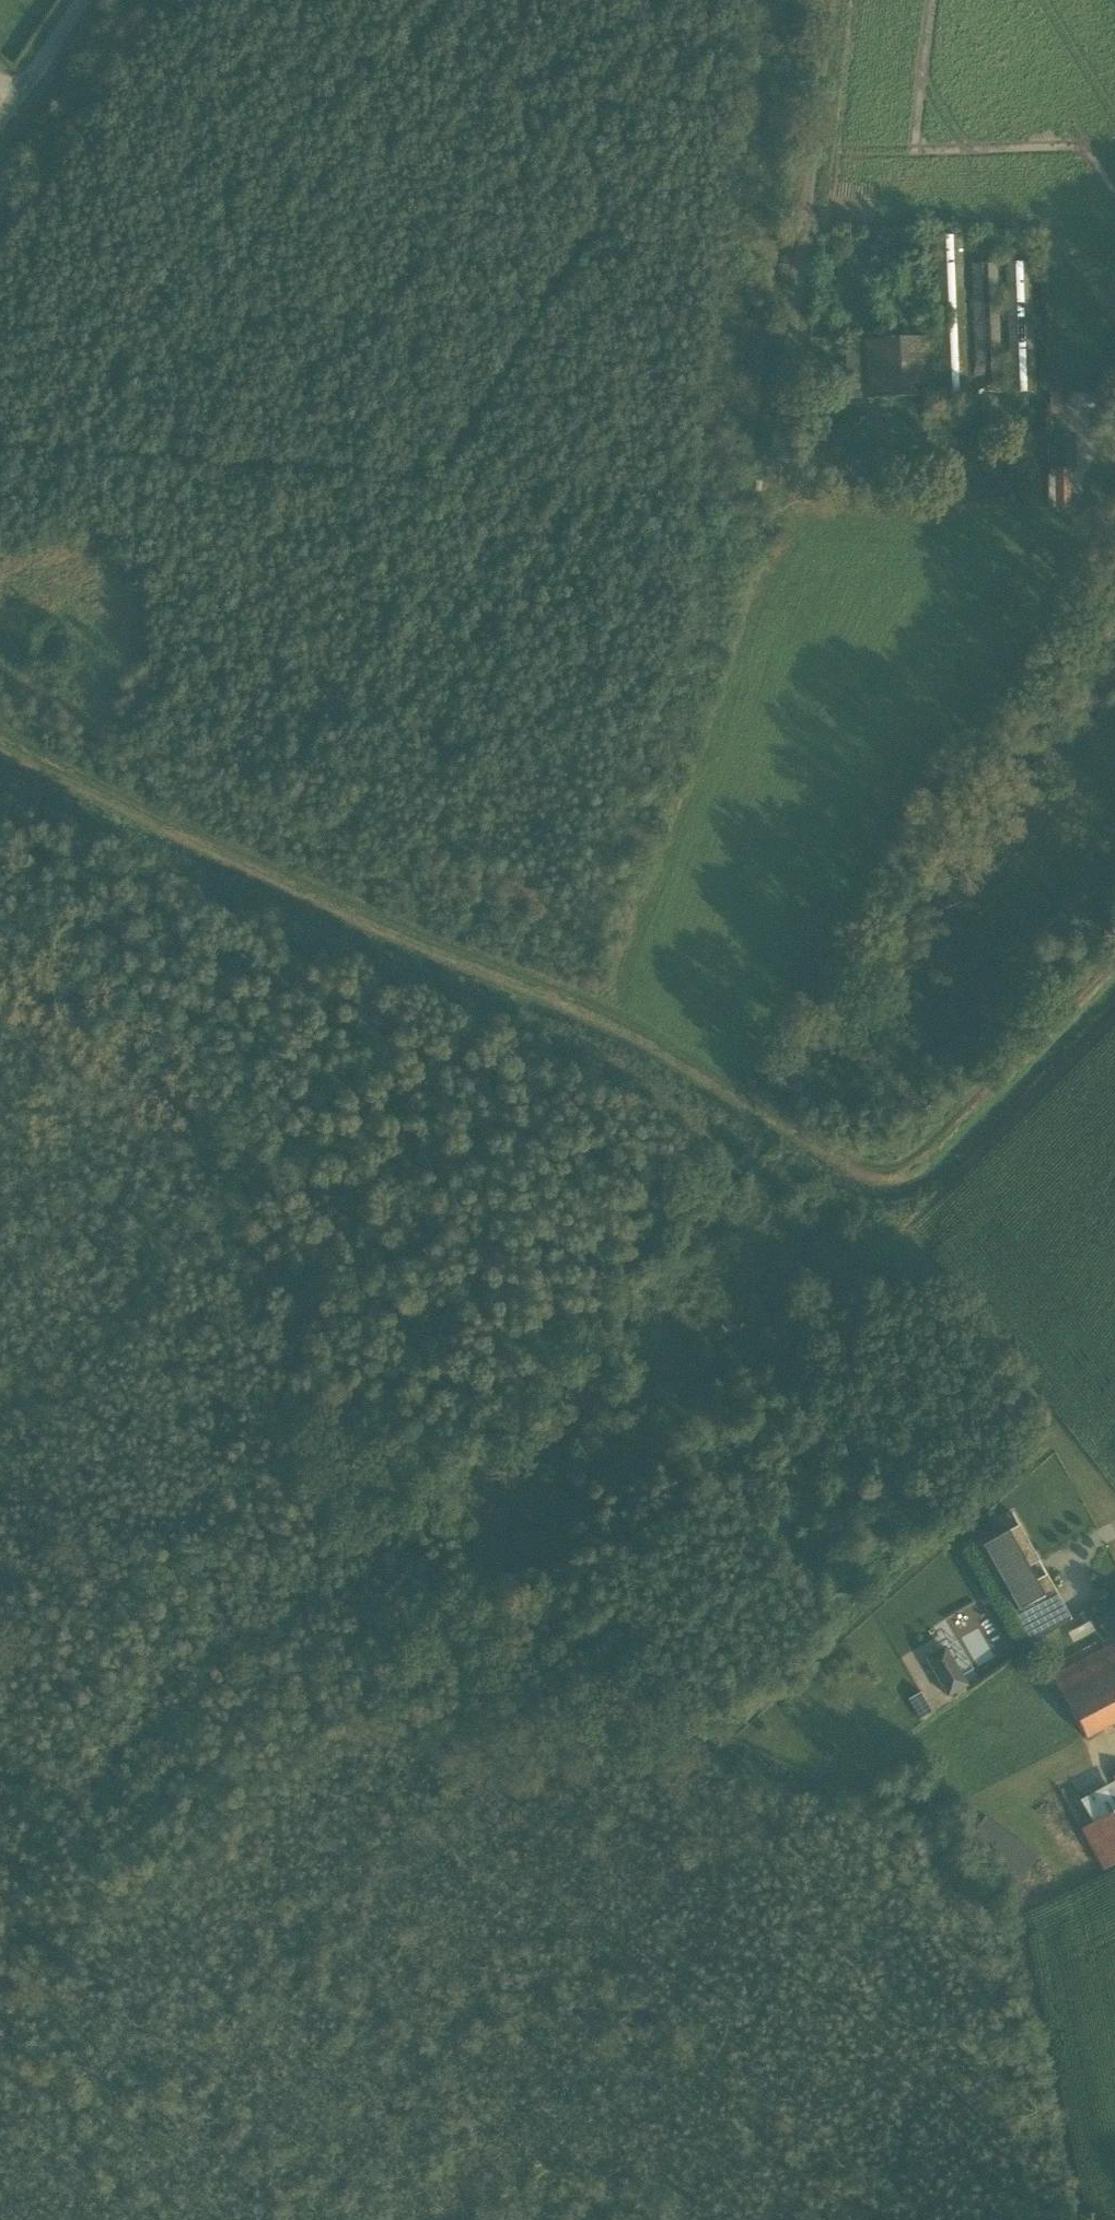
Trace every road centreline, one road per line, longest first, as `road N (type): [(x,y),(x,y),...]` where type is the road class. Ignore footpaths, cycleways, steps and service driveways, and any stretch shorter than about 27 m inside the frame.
road 1 (track): [(0,738),(607,1018),(842,1161),(876,1172),(921,1161),(1114,966)]
road 2 (unclassified): [(779,478),(834,0)]
road 3 (unclassified): [(0,115),(82,0)]

